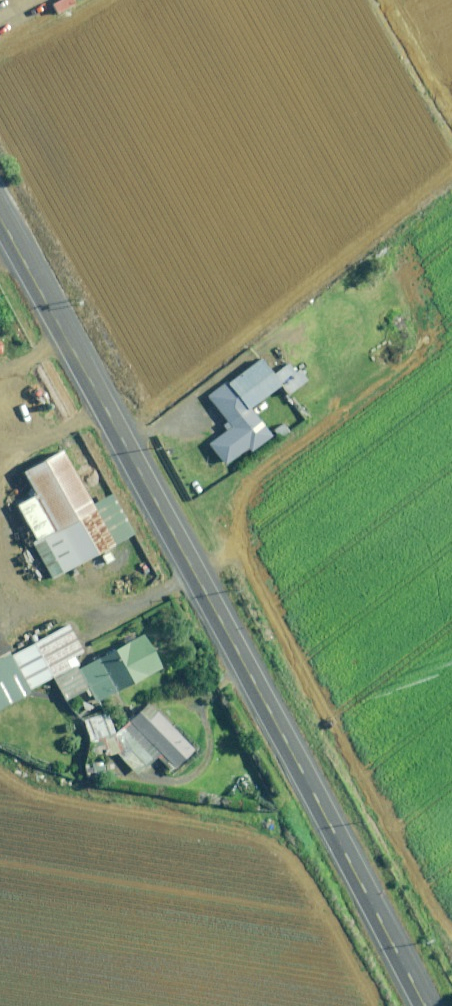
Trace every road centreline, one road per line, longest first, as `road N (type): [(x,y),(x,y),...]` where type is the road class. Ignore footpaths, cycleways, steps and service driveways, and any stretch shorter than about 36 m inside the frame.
road 1 (tertiary): [(425,1005),(0,217)]
road 2 (track): [(194,569),(234,560),(252,577),(451,928)]

